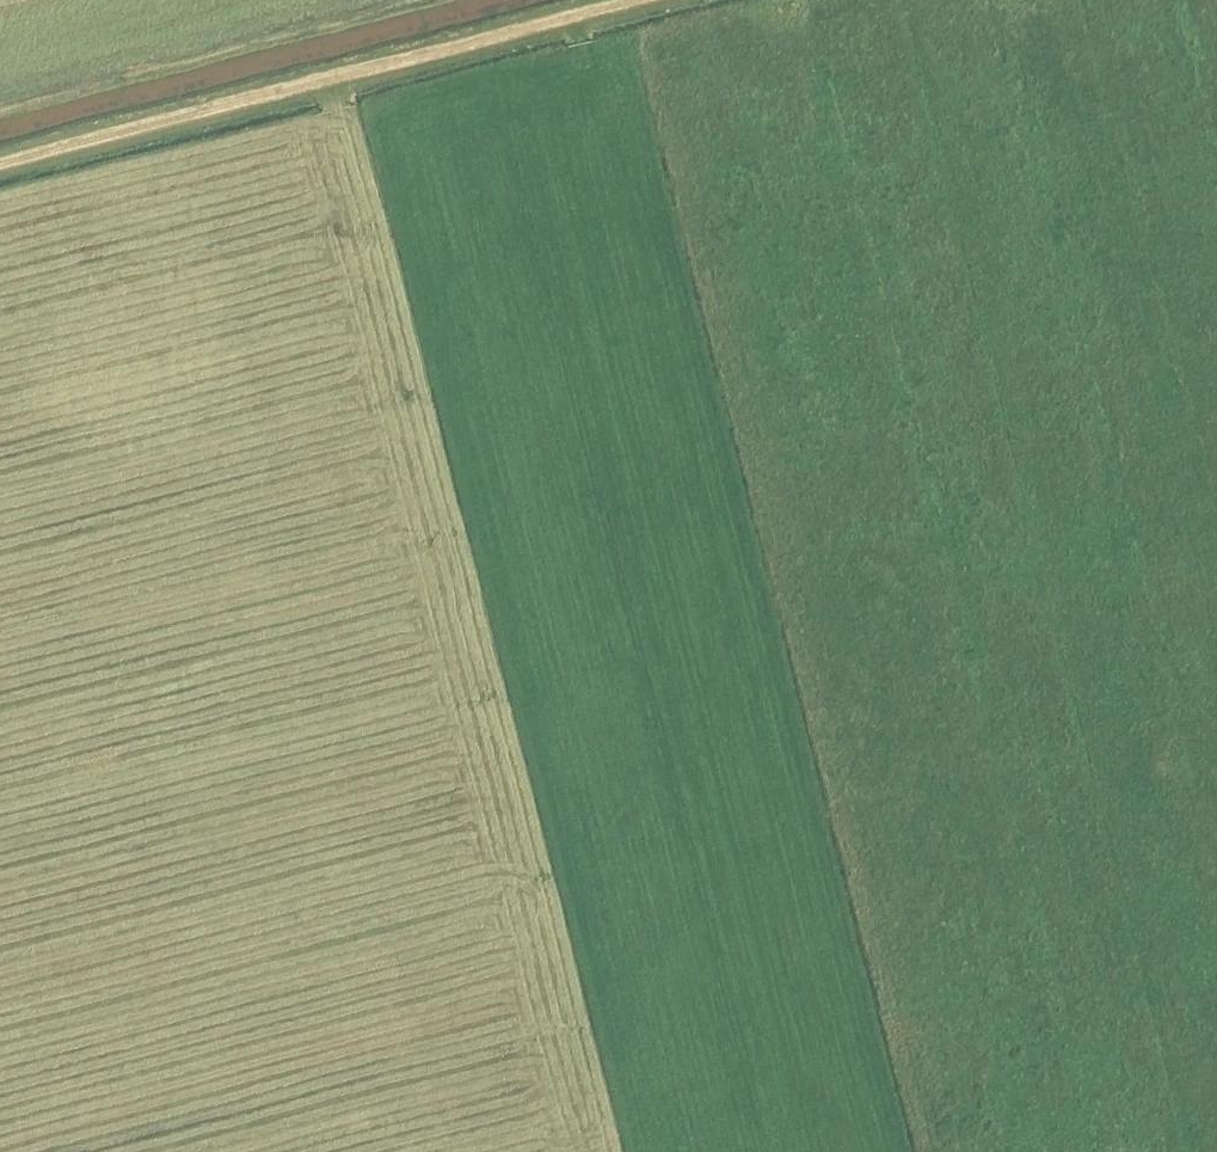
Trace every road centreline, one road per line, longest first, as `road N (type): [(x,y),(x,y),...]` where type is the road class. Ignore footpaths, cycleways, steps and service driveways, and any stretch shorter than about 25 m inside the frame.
road 1 (track): [(639,0),(0,163)]

